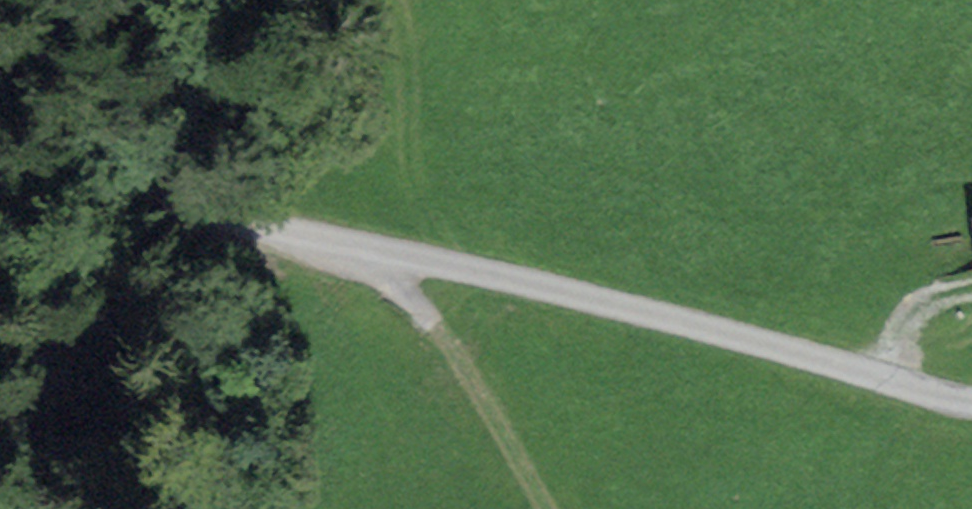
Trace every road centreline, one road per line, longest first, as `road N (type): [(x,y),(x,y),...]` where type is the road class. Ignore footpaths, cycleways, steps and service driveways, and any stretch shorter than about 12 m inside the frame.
road 1 (unclassified): [(0,180),(367,246),(971,402)]
road 2 (track): [(548,508),(445,341),(367,246),(246,0)]

